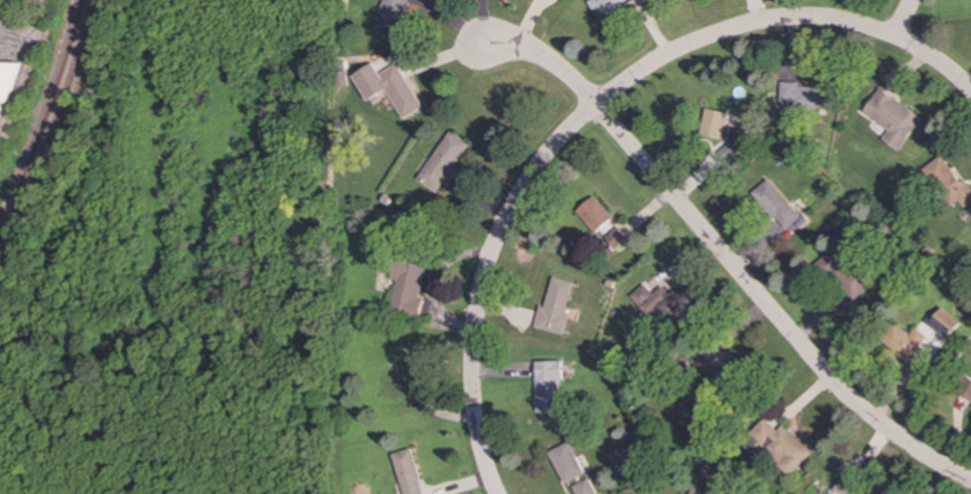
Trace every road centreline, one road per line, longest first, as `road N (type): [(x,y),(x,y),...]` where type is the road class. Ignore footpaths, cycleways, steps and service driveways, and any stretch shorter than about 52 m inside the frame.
road 1 (residential): [(970,95),(908,45),(845,23),(785,19),(742,26),(655,62),(580,119),(528,181),(486,266),(471,341),(473,416),(495,493)]
road 2 (residential): [(483,42),(530,54),(565,76),(833,384),(970,483)]

